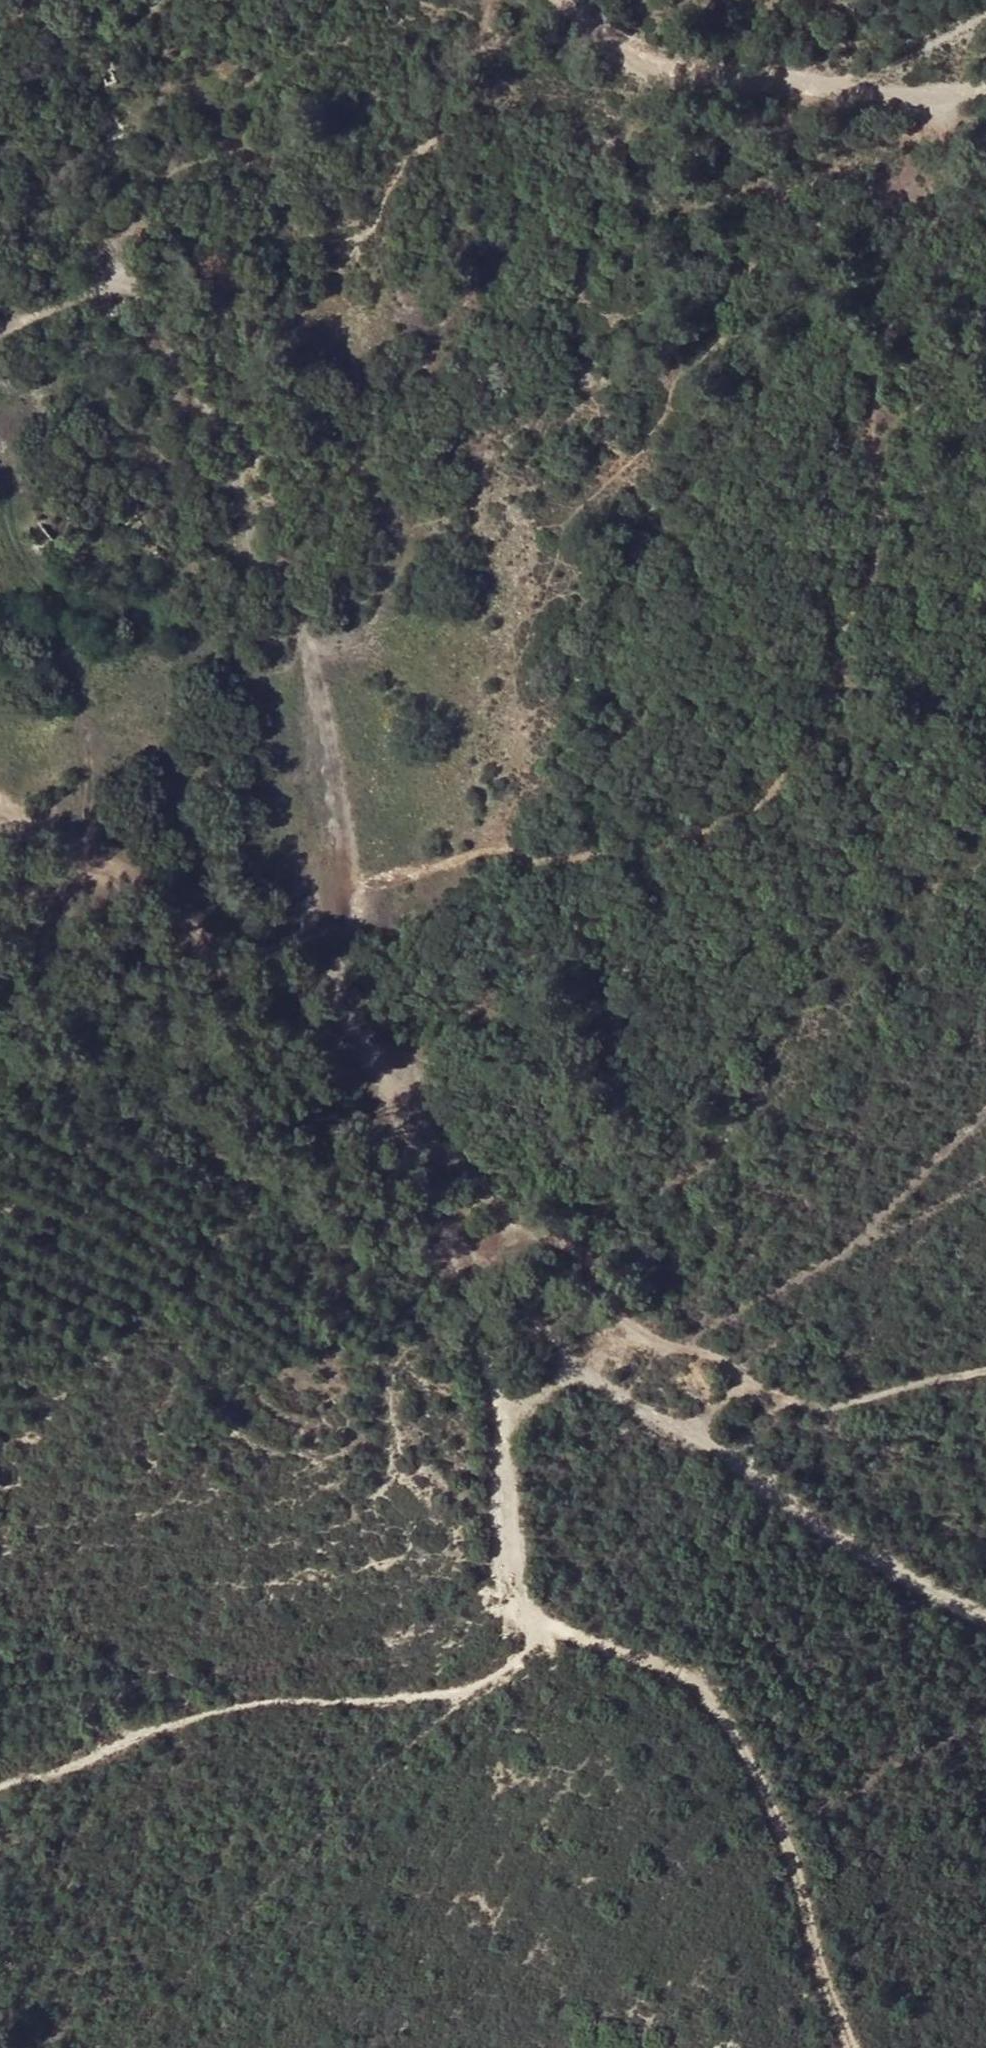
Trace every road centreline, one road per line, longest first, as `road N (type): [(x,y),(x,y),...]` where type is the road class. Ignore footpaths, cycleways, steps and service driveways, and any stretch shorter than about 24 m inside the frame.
road 1 (track): [(985,63),(945,76),(826,77),(579,0)]

